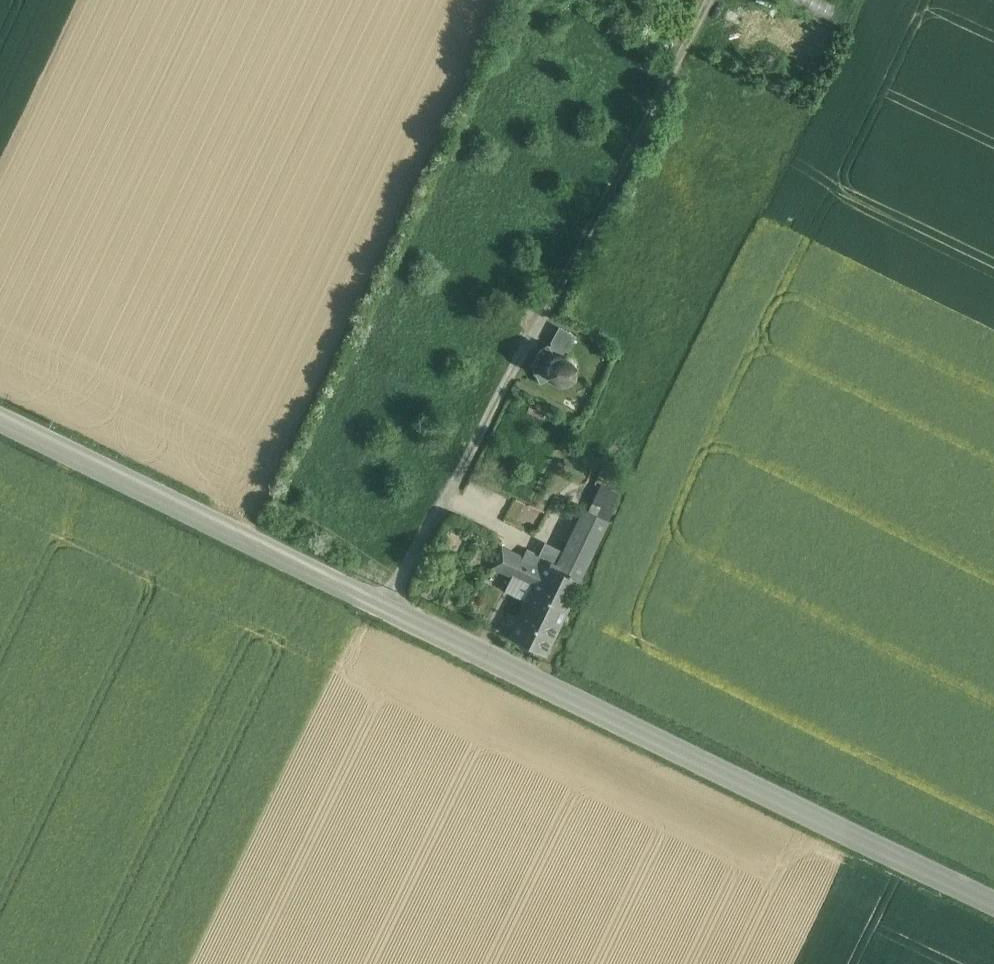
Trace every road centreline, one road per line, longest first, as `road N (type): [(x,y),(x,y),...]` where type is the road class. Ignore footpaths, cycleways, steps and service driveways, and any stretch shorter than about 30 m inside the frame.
road 1 (tertiary): [(993,900),(388,607)]
road 2 (unclassified): [(388,607),(683,46)]
road 3 (tertiary): [(388,607),(0,418)]

